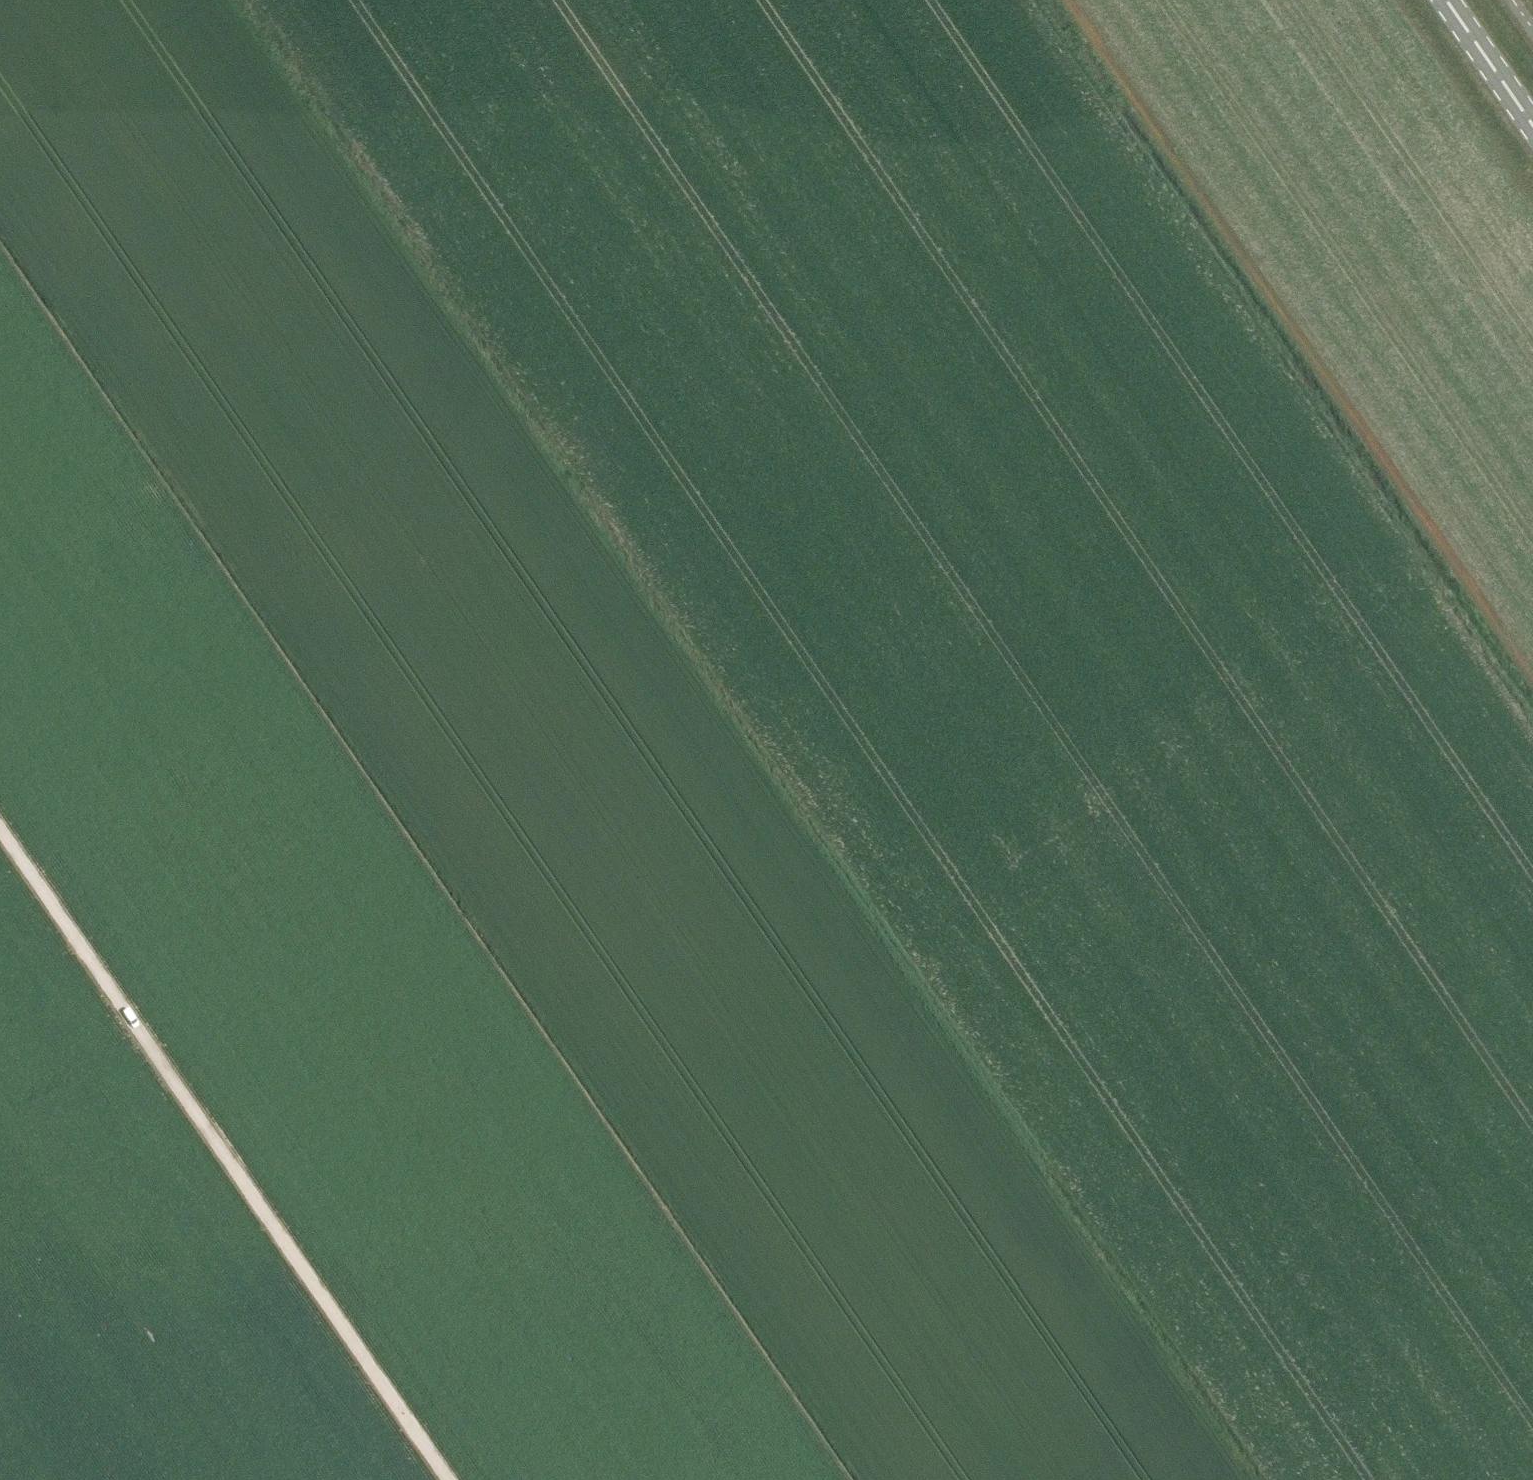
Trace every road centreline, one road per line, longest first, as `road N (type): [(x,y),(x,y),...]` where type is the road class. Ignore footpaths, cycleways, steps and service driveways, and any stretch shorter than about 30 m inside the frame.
road 1 (track): [(435,1479),(0,843)]
road 2 (primary): [(1532,123),(1449,0)]

